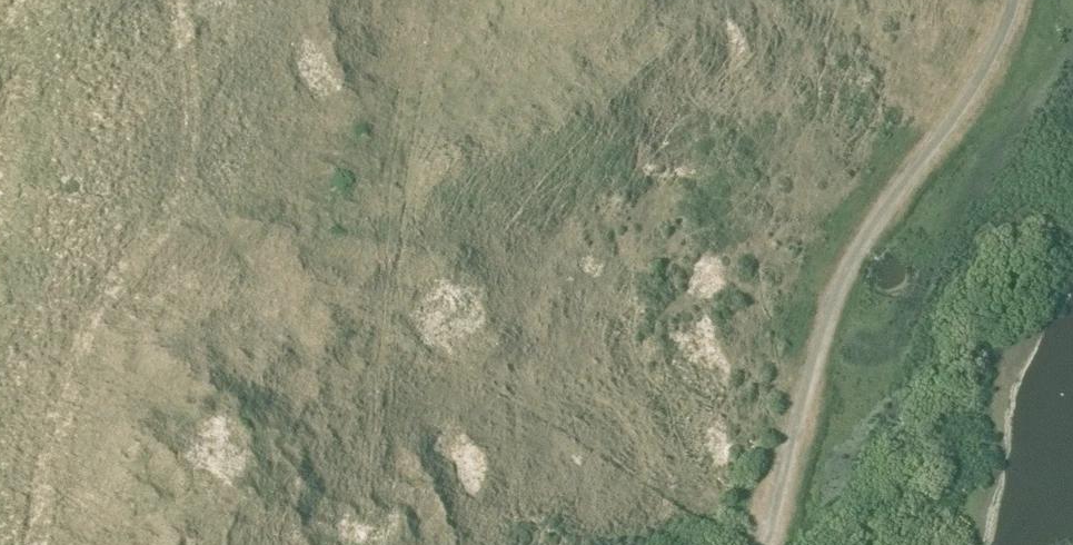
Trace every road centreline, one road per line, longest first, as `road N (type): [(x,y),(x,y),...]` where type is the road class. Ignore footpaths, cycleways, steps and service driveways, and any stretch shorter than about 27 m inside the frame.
road 1 (track): [(766,544),(837,293),(865,237),(984,86),(1020,0)]

